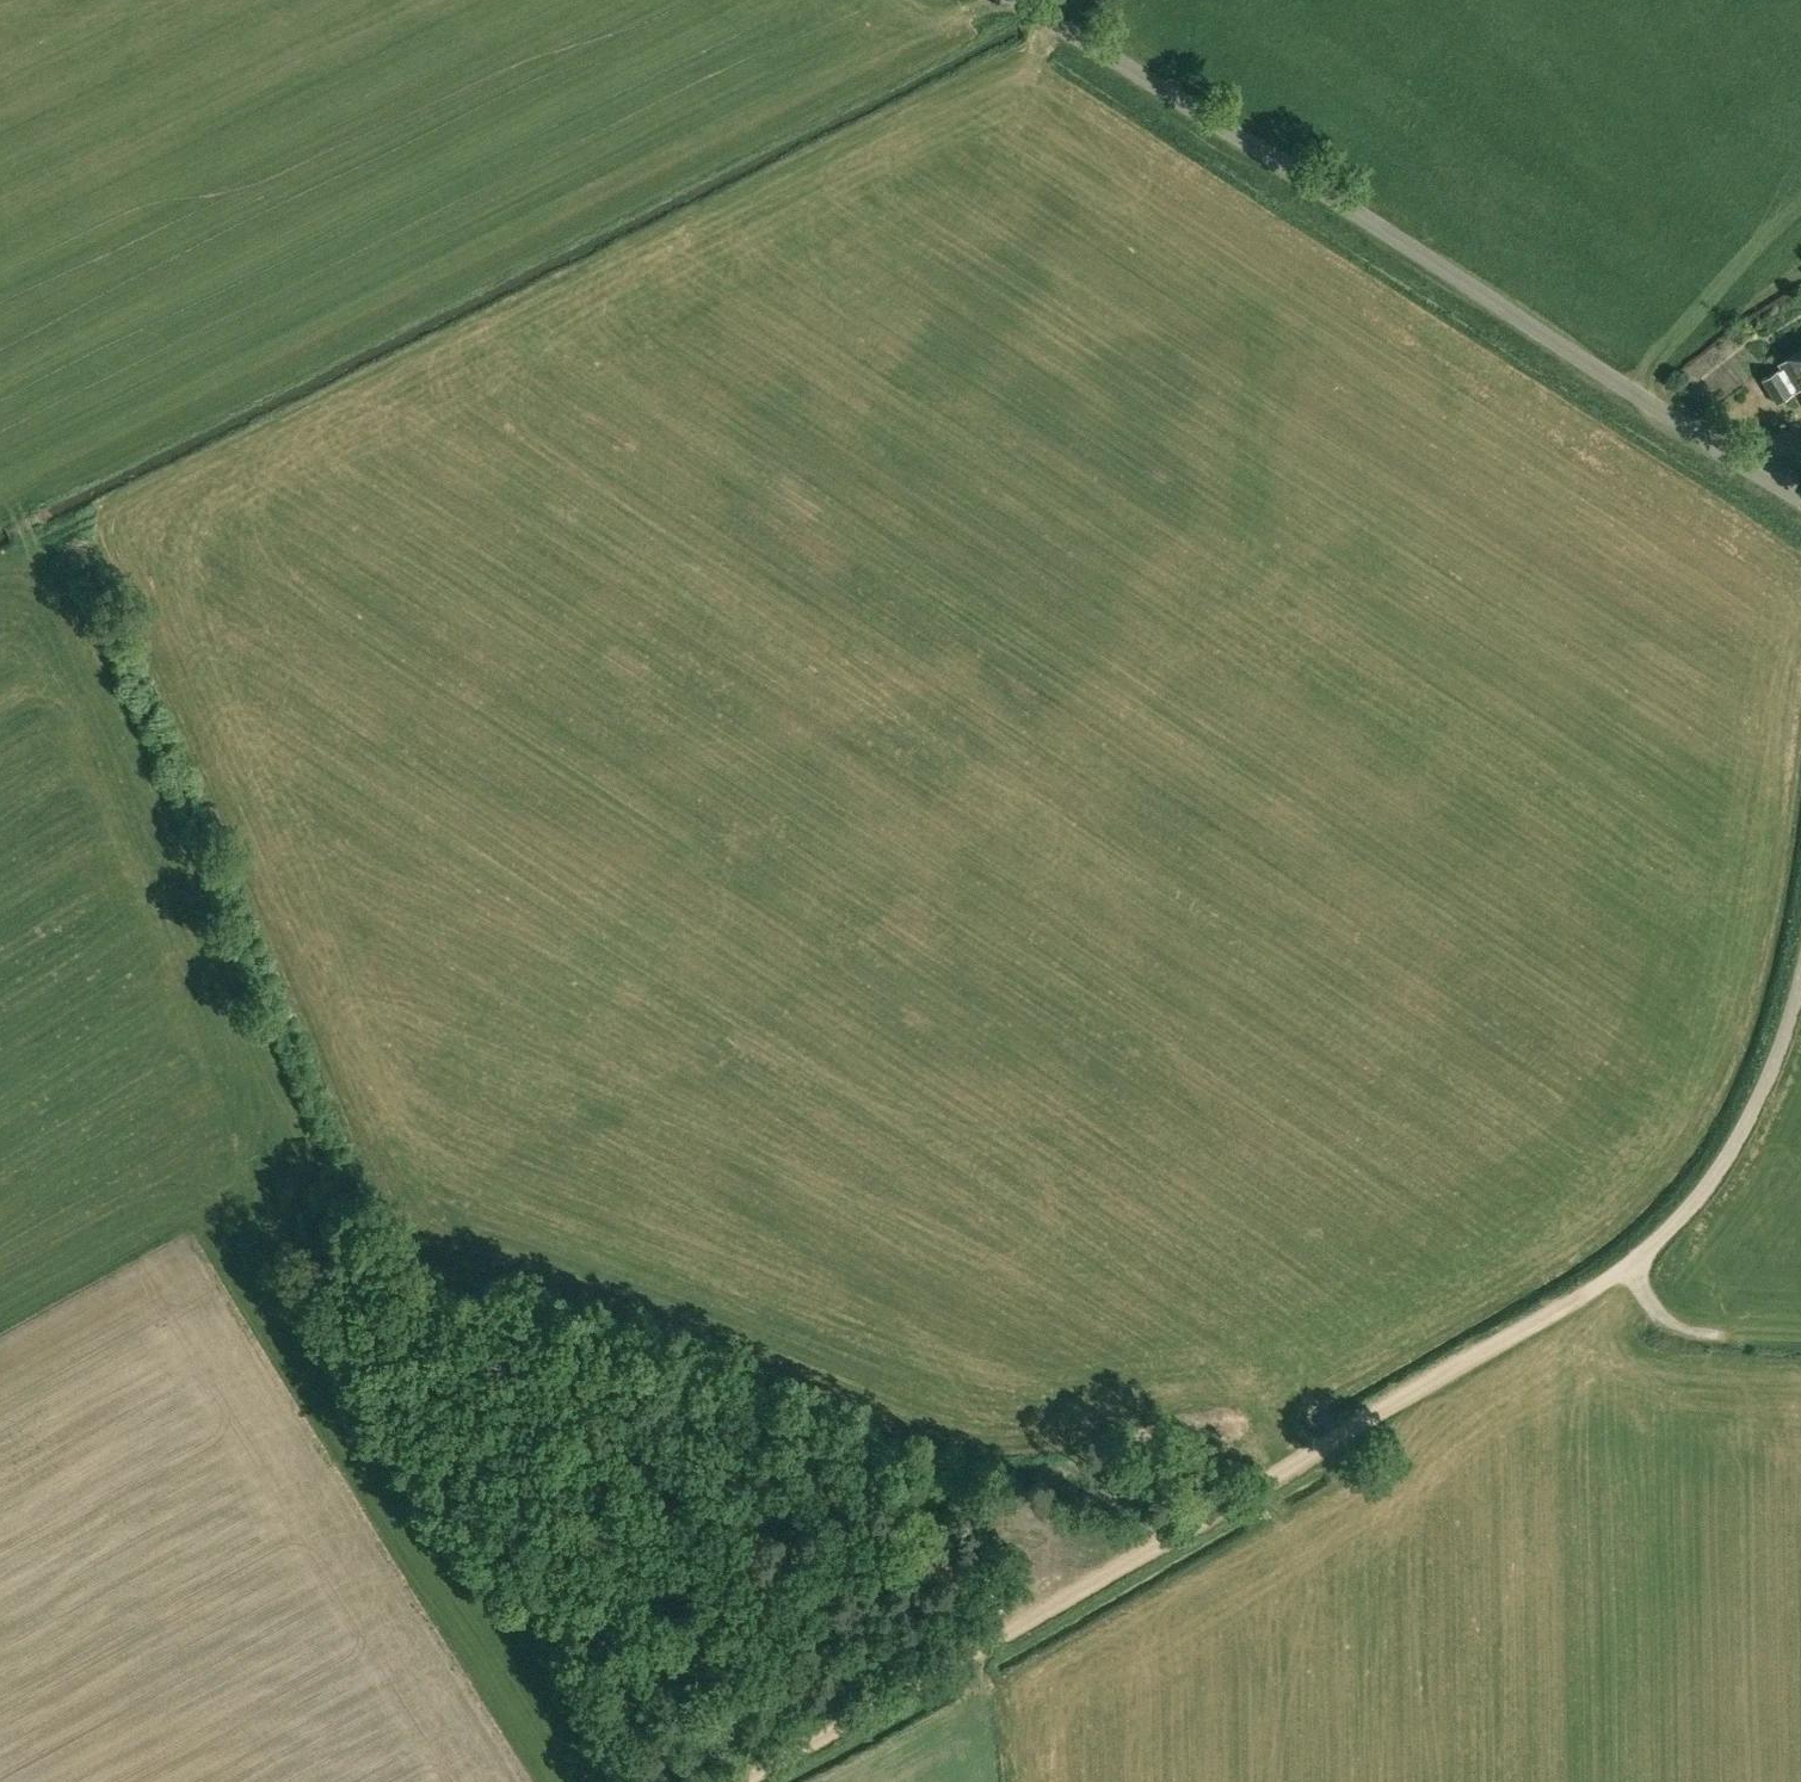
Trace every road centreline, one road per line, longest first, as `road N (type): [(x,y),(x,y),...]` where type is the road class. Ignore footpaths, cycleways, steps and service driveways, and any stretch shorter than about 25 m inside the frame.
road 1 (track): [(742,1781),(1590,1292)]
road 2 (unclassified): [(1800,498),(1017,0)]
road 3 (unclassified): [(1590,1292),(1641,1254),(1727,1160),(1767,1088),(1800,987)]

